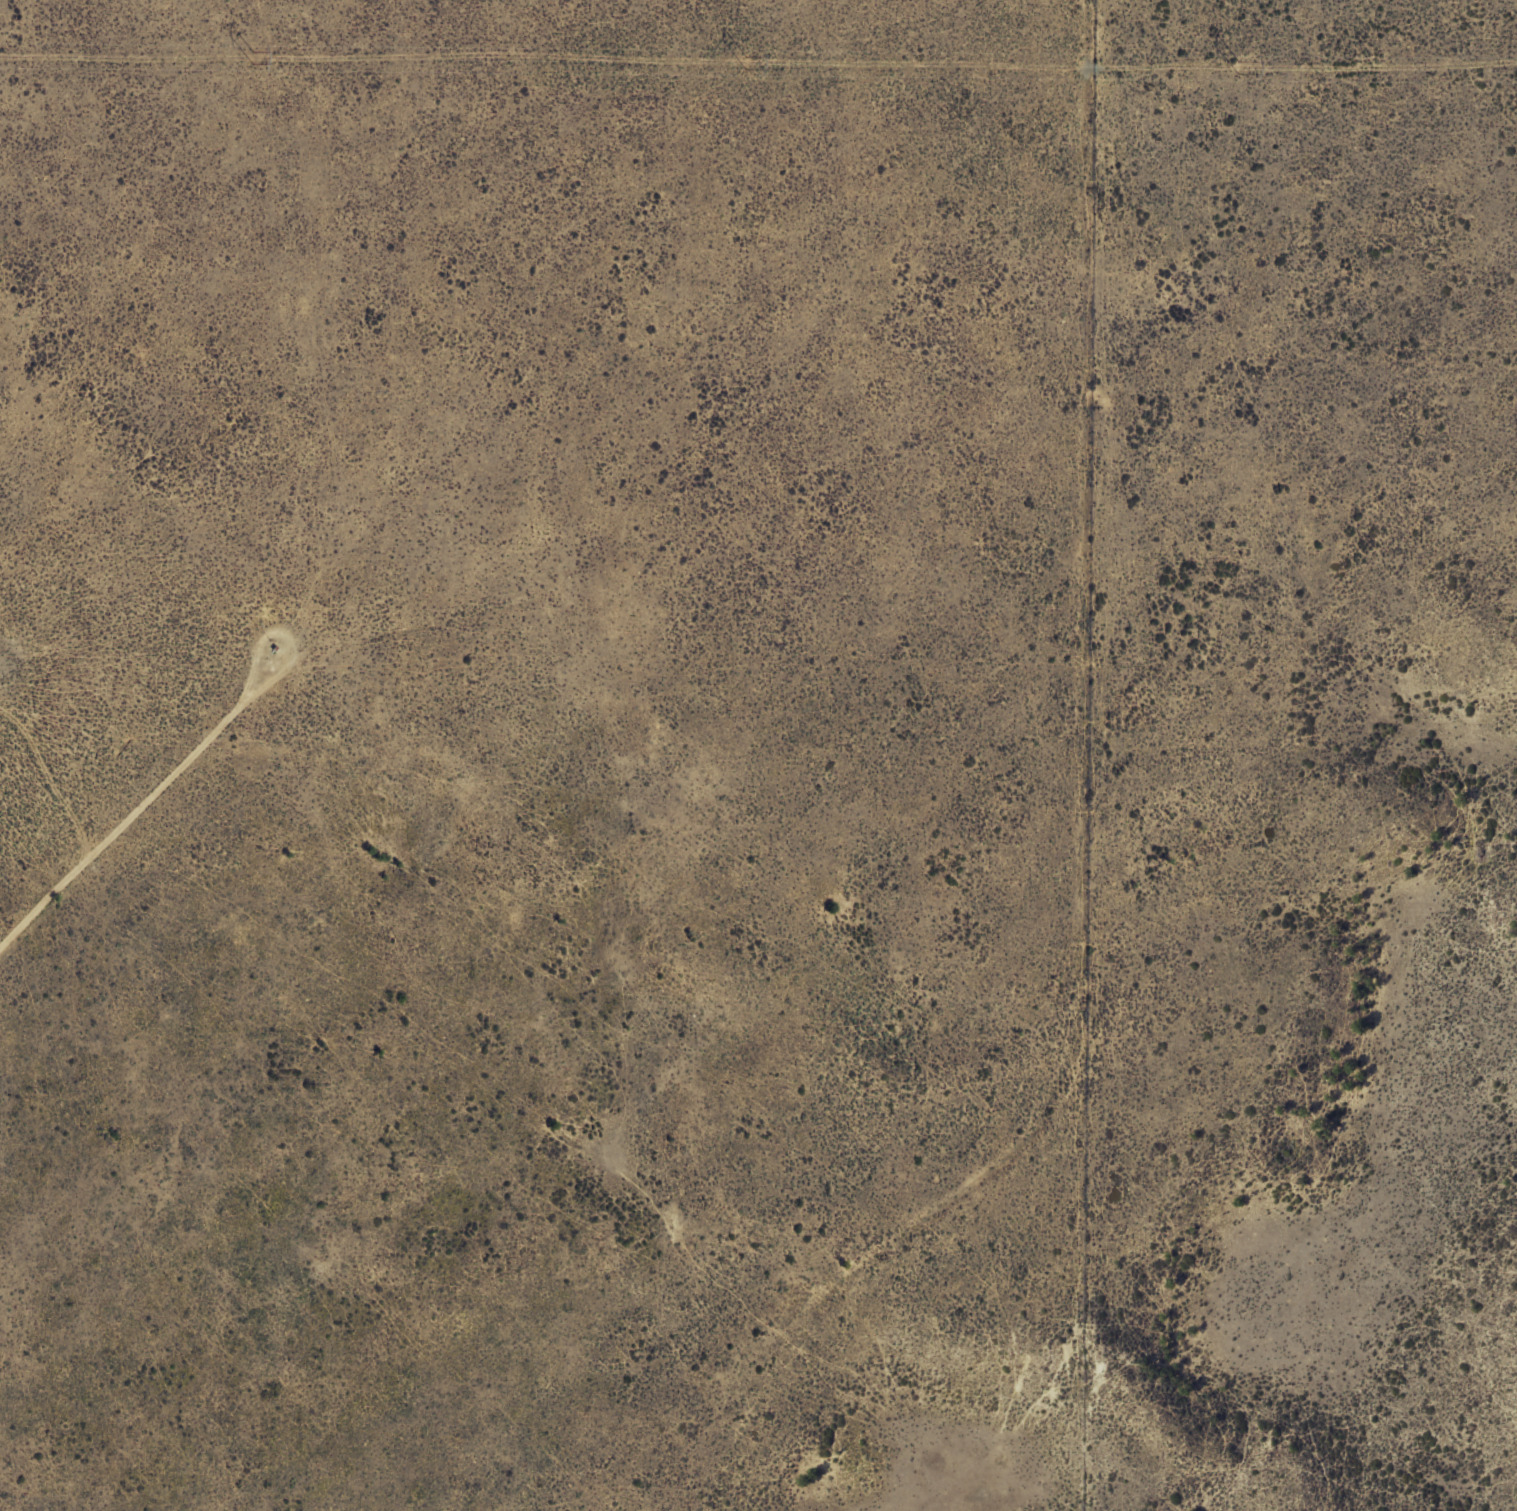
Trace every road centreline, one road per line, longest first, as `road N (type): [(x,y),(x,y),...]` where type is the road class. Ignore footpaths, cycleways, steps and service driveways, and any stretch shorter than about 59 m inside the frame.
road 1 (residential): [(0,986),(273,709)]

